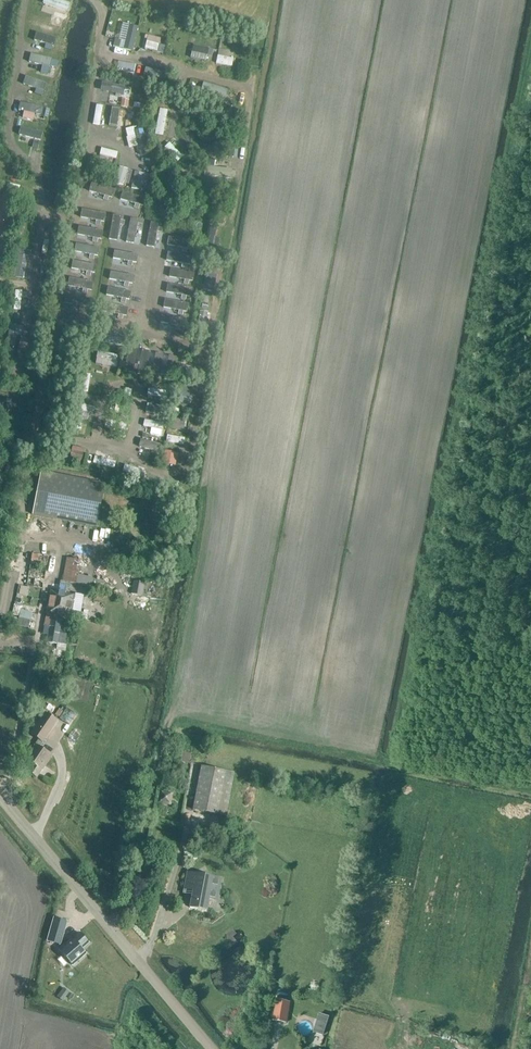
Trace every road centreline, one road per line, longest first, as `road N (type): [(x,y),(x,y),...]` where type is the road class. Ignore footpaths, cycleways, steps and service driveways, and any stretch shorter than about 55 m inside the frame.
road 1 (track): [(0,629),(103,35)]
road 2 (unclassified): [(210,1048),(0,798)]

